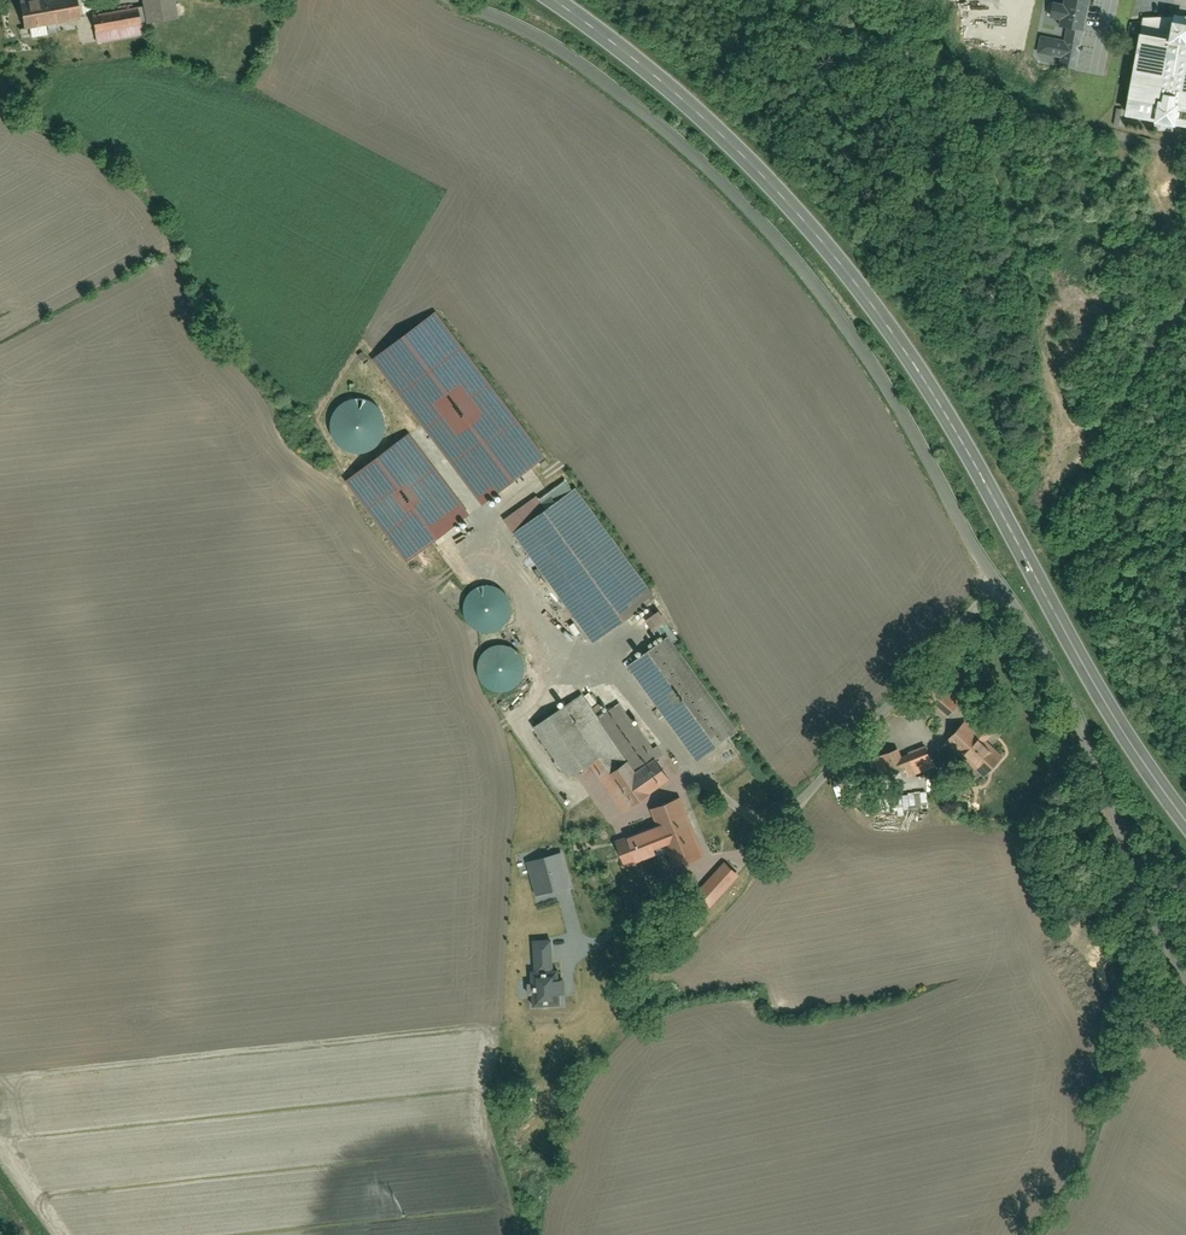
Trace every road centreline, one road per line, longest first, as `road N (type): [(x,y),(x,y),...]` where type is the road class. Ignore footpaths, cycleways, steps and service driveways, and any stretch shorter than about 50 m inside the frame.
road 1 (residential): [(465,0),(567,50),(627,95),(750,204),(817,282),(892,387),(951,503),(1048,655),(1185,974)]
road 2 (primary): [(560,0),(687,98),(856,279),(932,387),(1091,677),(1185,819)]

